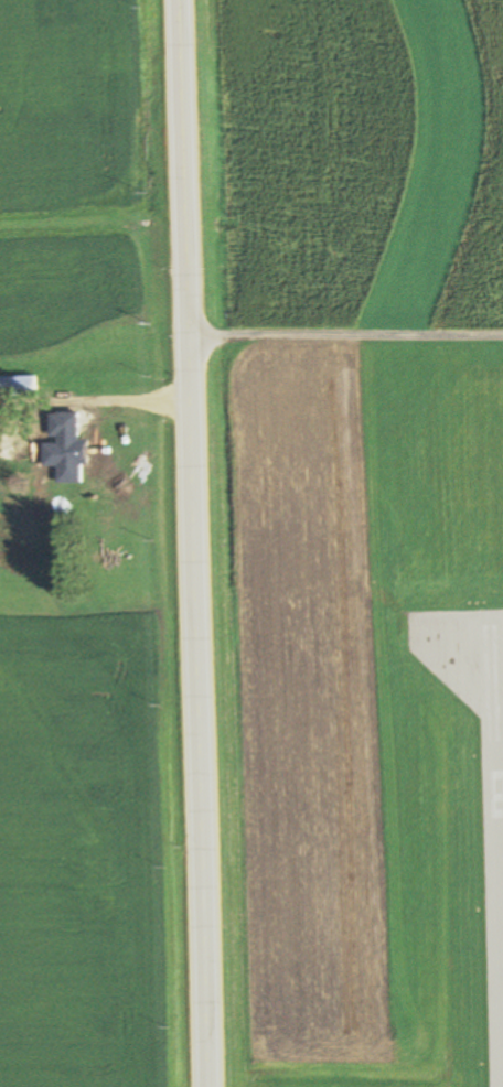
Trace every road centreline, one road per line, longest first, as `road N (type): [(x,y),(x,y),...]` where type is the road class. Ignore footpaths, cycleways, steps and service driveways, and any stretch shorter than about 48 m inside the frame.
road 1 (primary): [(200,847),(179,0)]
road 2 (residential): [(189,333),(502,334)]
road 3 (primary): [(205,1086),(200,847)]

